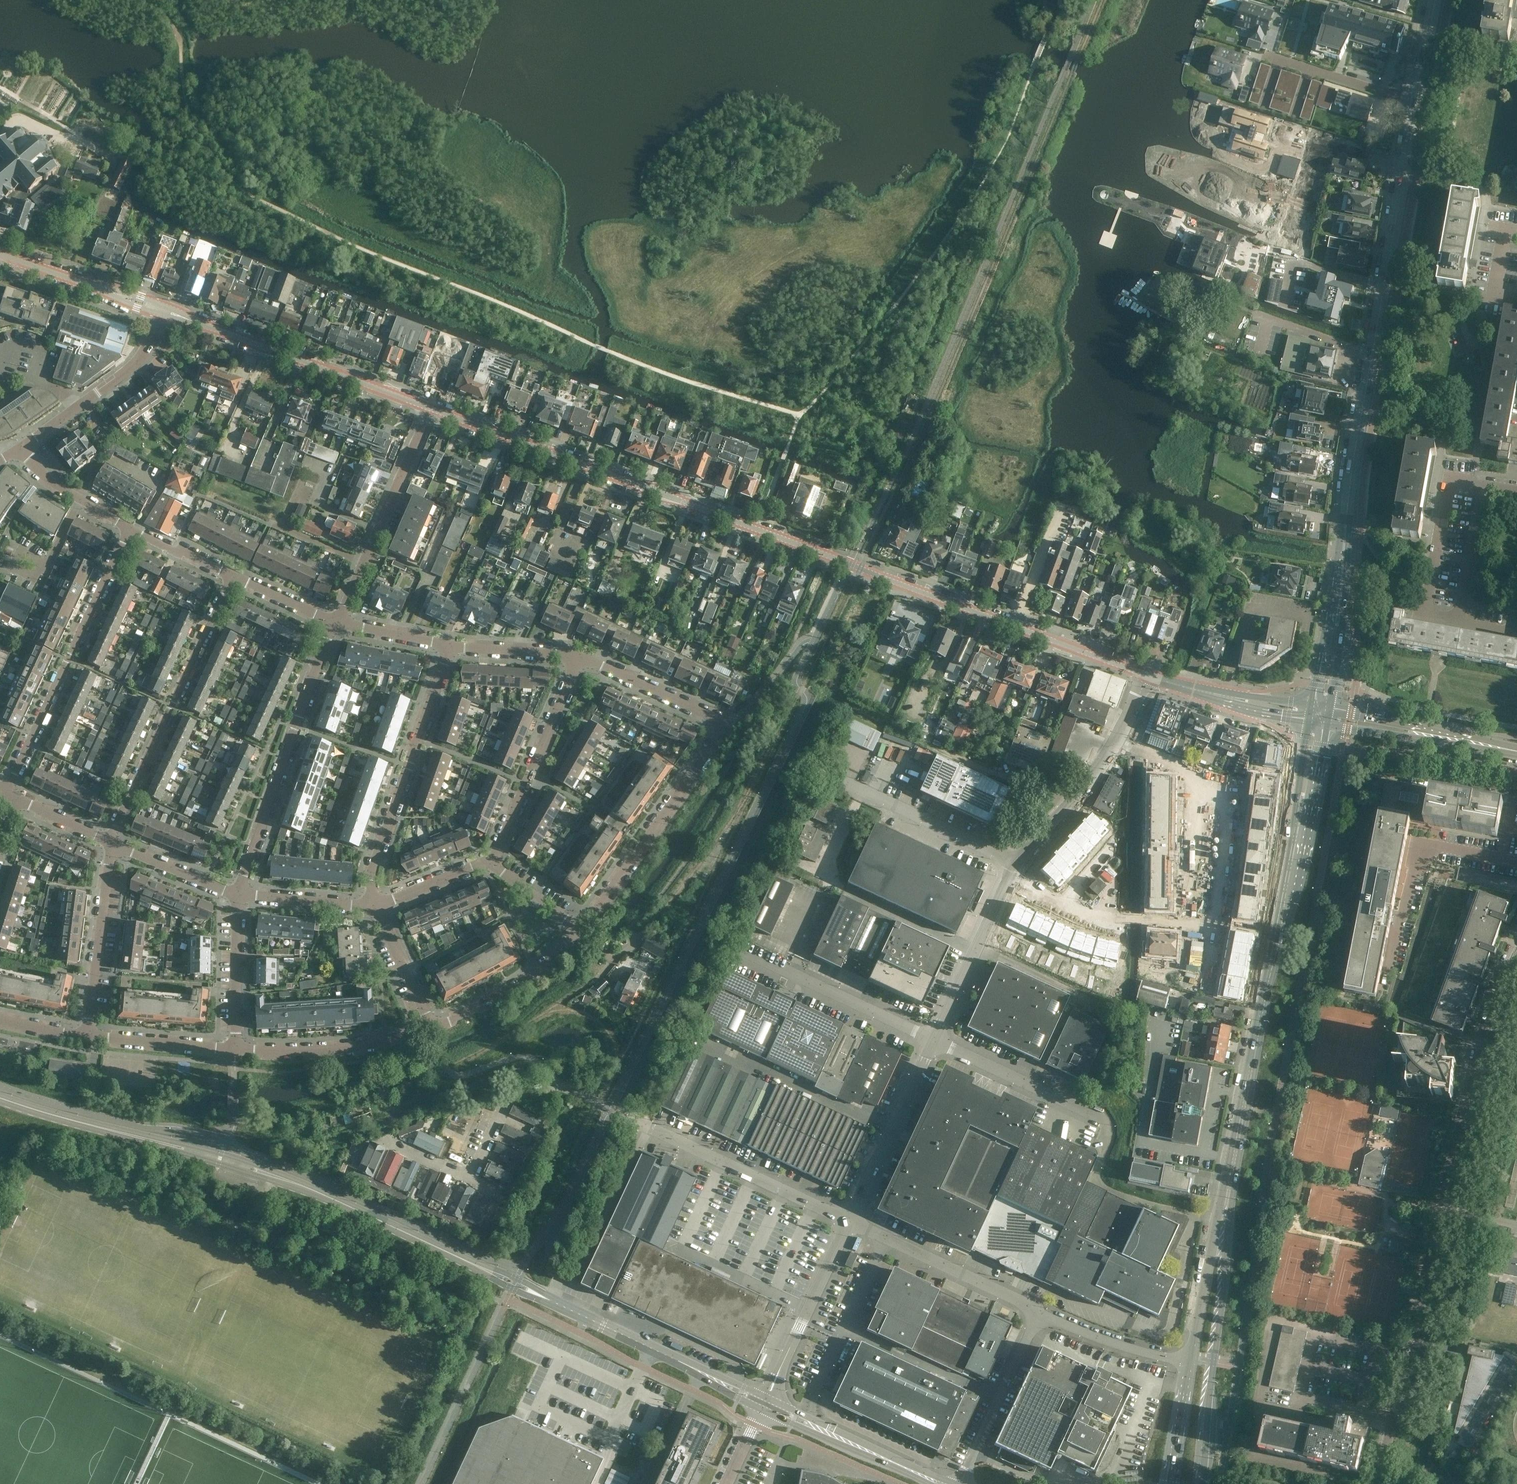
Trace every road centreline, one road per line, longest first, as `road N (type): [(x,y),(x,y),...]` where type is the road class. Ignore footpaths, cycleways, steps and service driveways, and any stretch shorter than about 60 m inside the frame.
road 1 (tertiary): [(1145,678),(431,406)]
road 2 (tertiary): [(675,1359),(294,1183),(84,1121)]
road 3 (secondary): [(1320,715),(1351,472),(1417,103)]
road 4 (unclassified): [(1378,1483),(1479,1040),(1516,952)]
road 5 (secondary): [(1226,1208),(1320,715)]
road 6 (unclassified): [(849,1221),(557,1083)]
road 7 (residential): [(10,796),(129,526)]
road 8 (residential): [(336,623),(235,895)]
road 9 (residential): [(227,577),(108,837)]
road 10 (tertiary): [(431,406),(165,311)]
road 11 (secondary): [(1198,1483),(1226,1208)]
road 12 (residential): [(448,647),(373,871),(375,904)]
road 13 (residential): [(579,930),(723,725)]
road 14 (residential): [(1116,740),(1214,780),(1204,922)]
road 15 (residential): [(336,623),(431,406)]
road 16 (unclassified): [(579,659),(493,860)]
road 17 (unclassified): [(934,1040),(736,952)]
road 18 (unclassified): [(1040,1316),(849,1221)]
road 19 (unclassified): [(1011,871),(823,771)]
road 20 (residential): [(21,449),(146,353),(165,311)]
road 21 (residential): [(1460,621),(1425,615),(1447,485),(1483,487)]
road 22 (residential): [(1011,871),(1096,912),(1204,922)]
road 23 (unclassified): [(849,1221),(934,1040)]
road 24 (tertiary): [(1516,754),(1320,715)]
road 25 (residential): [(108,837),(87,1034)]
road 26 (residential): [(235,1049),(329,1049),(430,1028)]
road 27 (unclassified): [(768,1398),(849,1221)]
road 28 (unclassified): [(934,1040),(1011,871)]
road 29 (unclassified): [(960,1483),(1040,1316)]
road 30 (residential): [(430,1028),(526,980),(579,930)]
road 31 (tertiary): [(1320,715),(1145,678)]
road 32 (tertiary): [(165,311),(0,255)]
road 33 (unclassified): [(1011,871),(1116,740)]
road 34 (residential): [(1266,54),(1417,103)]
road 35 (residential): [(579,659),(723,725)]
road 36 (unclassified): [(1192,1360),(1040,1316)]
road 37 (secondary): [(1226,1208),(1192,1360)]
road 38 (residential): [(235,895),(235,1049)]
road 39 (residential): [(87,1034),(235,1049)]
road 40 (residential): [(235,895),(375,904)]
road 41 (residential): [(235,895),(108,837)]
road 42 (unclassified): [(471,1179),(507,1101),(557,1083)]
road 43 (residential): [(1483,487),(1460,621)]
road 44 (residential): [(375,904),(430,1028)]
road 45 (residential): [(21,449),(44,476),(129,526)]
road 46 (residential): [(448,647),(579,659)]
road 47 (tertiary): [(762,1410),(882,1458)]
road 48 (tertiary): [(882,1458),(768,1398)]
road 49 (residential): [(375,904),(493,860)]
road 50 (secondary): [(1192,1360),(1171,1483)]

